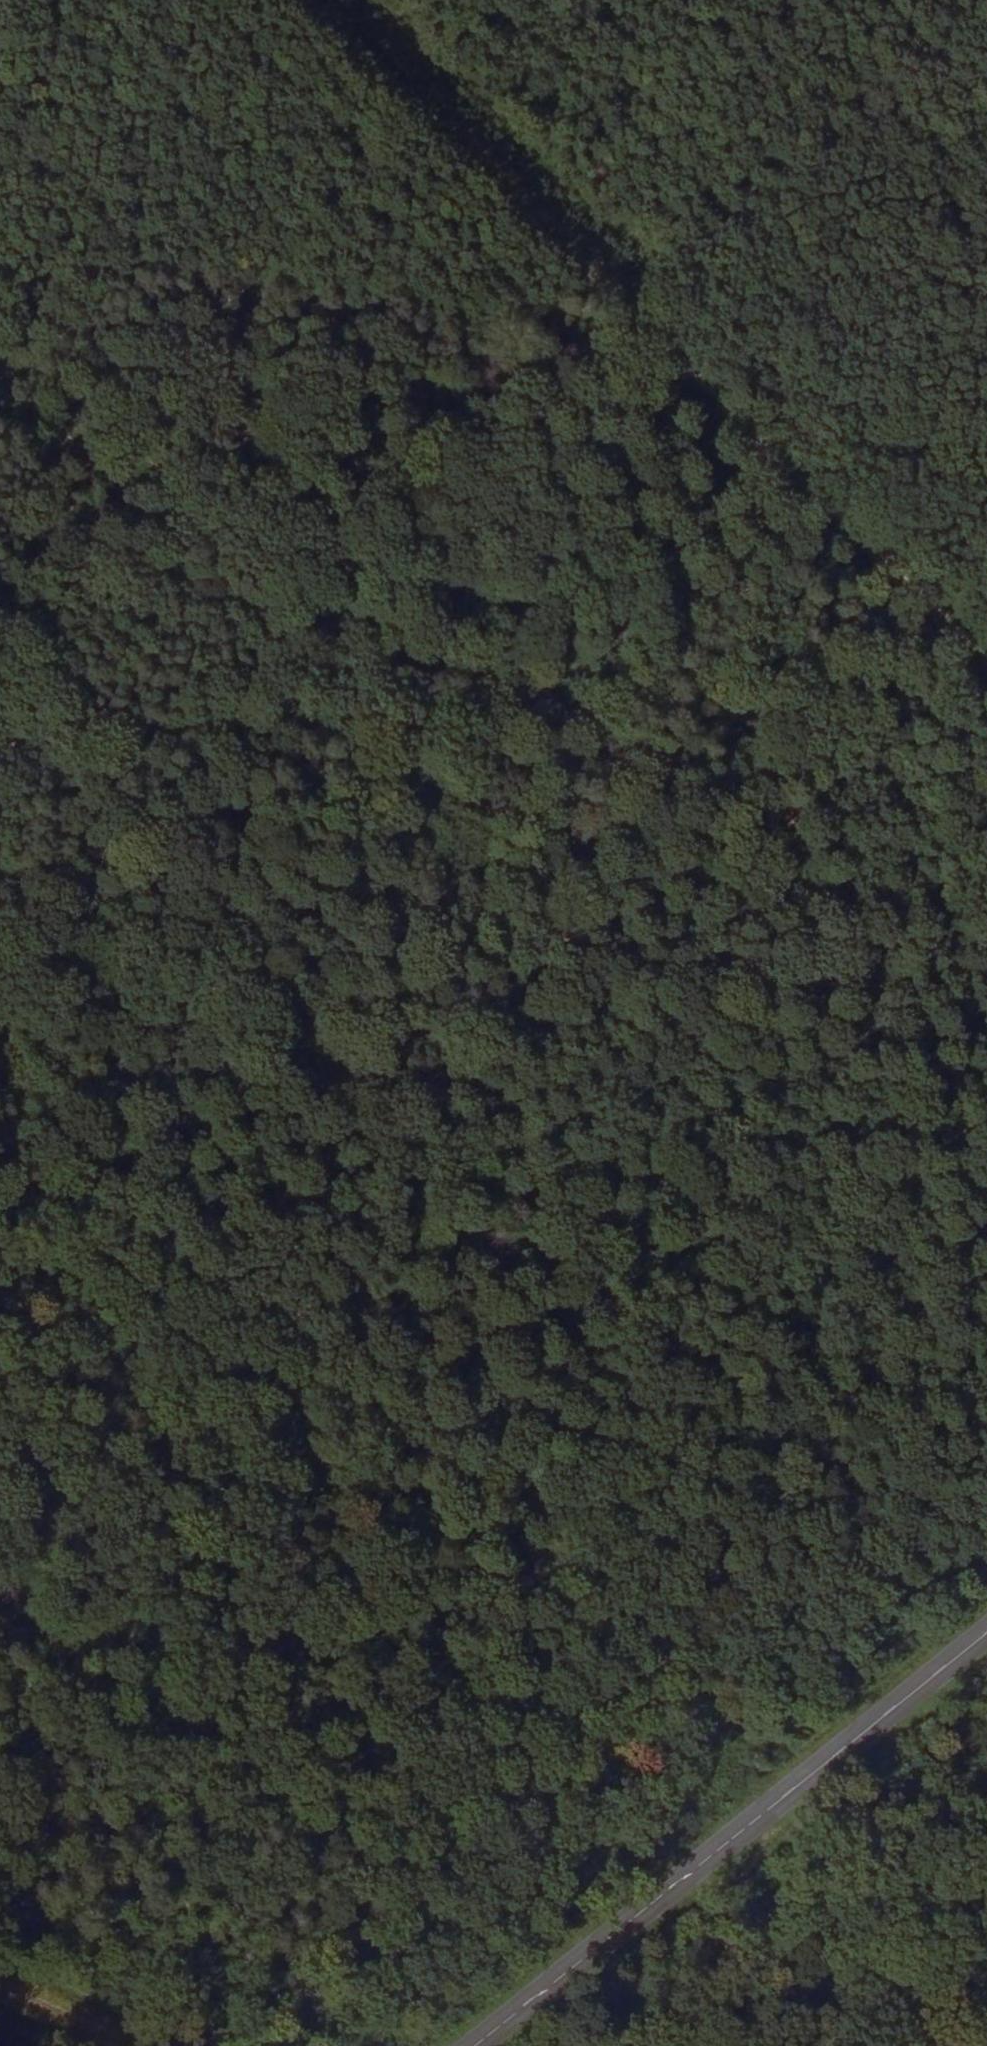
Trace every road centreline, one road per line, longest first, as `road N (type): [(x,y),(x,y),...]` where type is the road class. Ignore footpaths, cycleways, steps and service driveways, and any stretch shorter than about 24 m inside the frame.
road 1 (tertiary): [(479,2045),(986,1637)]
road 2 (track): [(122,2045),(0,1988)]

